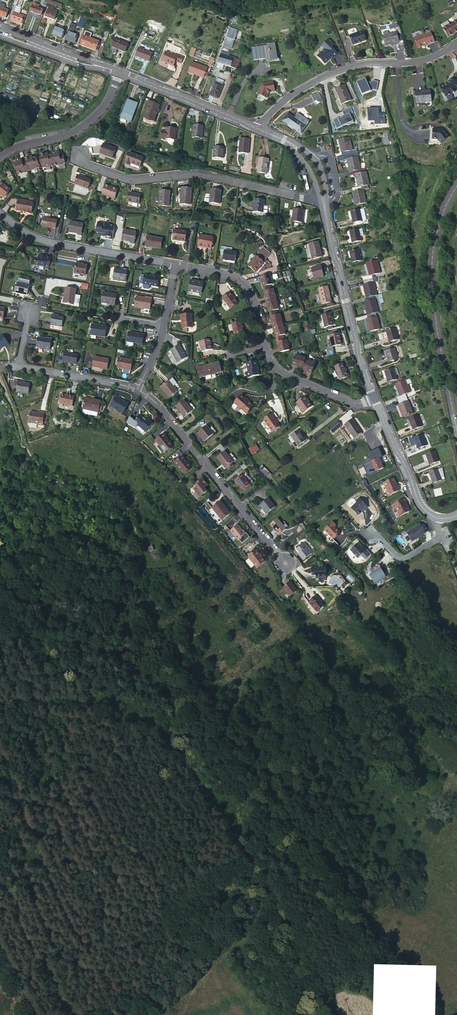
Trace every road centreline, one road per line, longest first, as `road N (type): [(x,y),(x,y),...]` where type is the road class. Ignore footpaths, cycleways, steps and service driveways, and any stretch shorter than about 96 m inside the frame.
road 1 (track): [(445,1014),(351,914),(194,715),(149,636),(124,503),(50,480),(24,446),(0,377)]
road 2 (residential): [(324,203),(198,174),(134,179),(79,161),(79,151)]
road 3 (tertiary): [(456,430),(432,280),(439,225),(456,185)]
road 4 (residential): [(285,564),(138,390)]
road 5 (residential): [(259,129),(283,100),(327,76),(415,63),(456,44)]
road 6 (tertiary): [(324,203),(374,399)]
road 7 (residential): [(0,213),(47,241),(175,264)]
road 8 (residential): [(0,157),(80,128),(100,111),(119,72)]
road 9 (tertiary): [(119,72),(259,129)]
road 10 (residential): [(175,264),(242,282),(267,345)]
road 11 (tertiary): [(374,399),(419,503),(437,517)]
road 12 (residential): [(267,345),(289,376),(354,403),(374,399)]
road 13 (residential): [(138,390),(19,366)]

